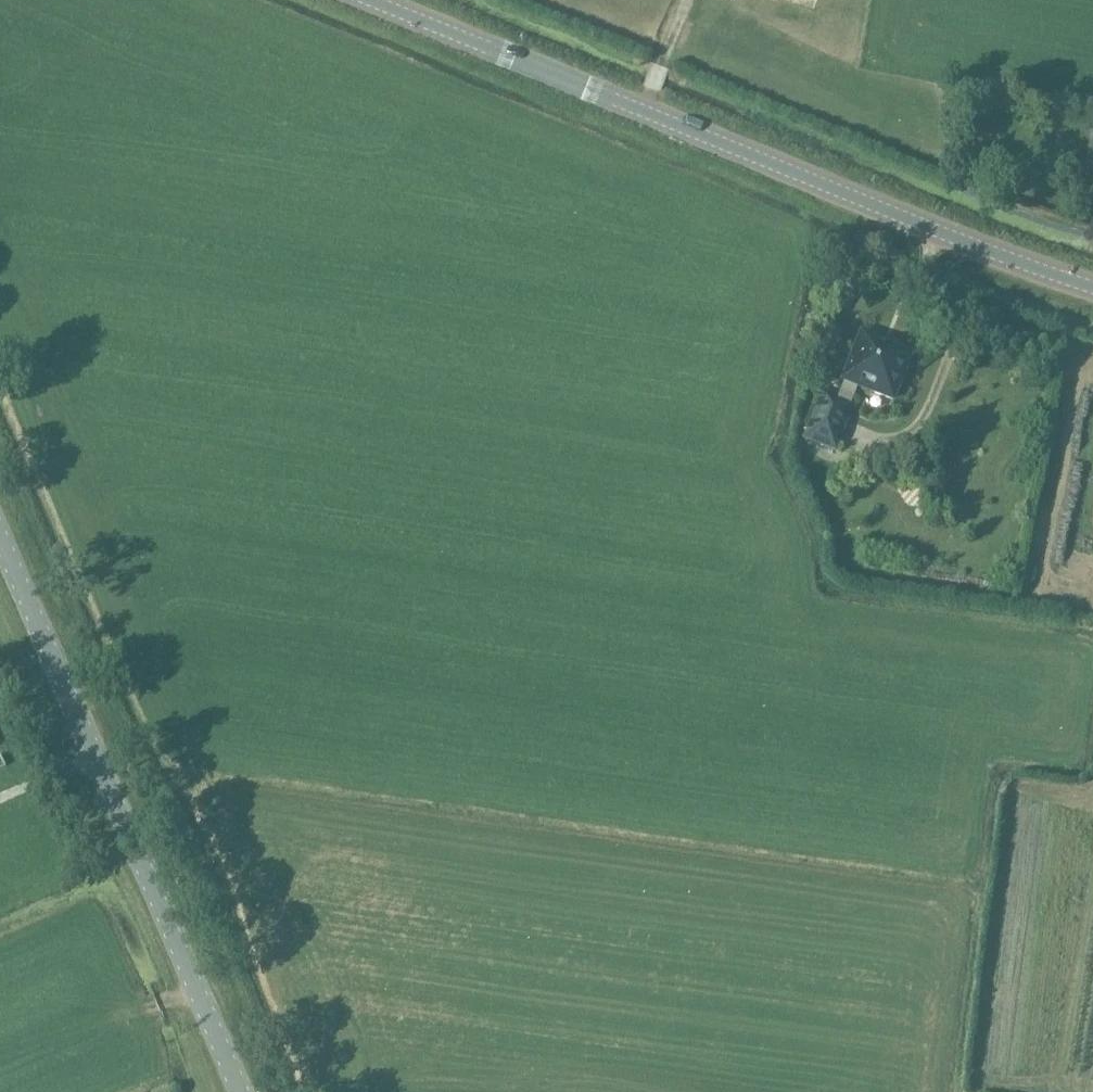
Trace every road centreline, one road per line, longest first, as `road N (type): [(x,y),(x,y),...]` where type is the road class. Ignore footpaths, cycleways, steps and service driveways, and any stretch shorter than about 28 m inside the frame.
road 1 (tertiary): [(1092,286),(367,0)]
road 2 (tertiary): [(236,1091),(0,536)]

